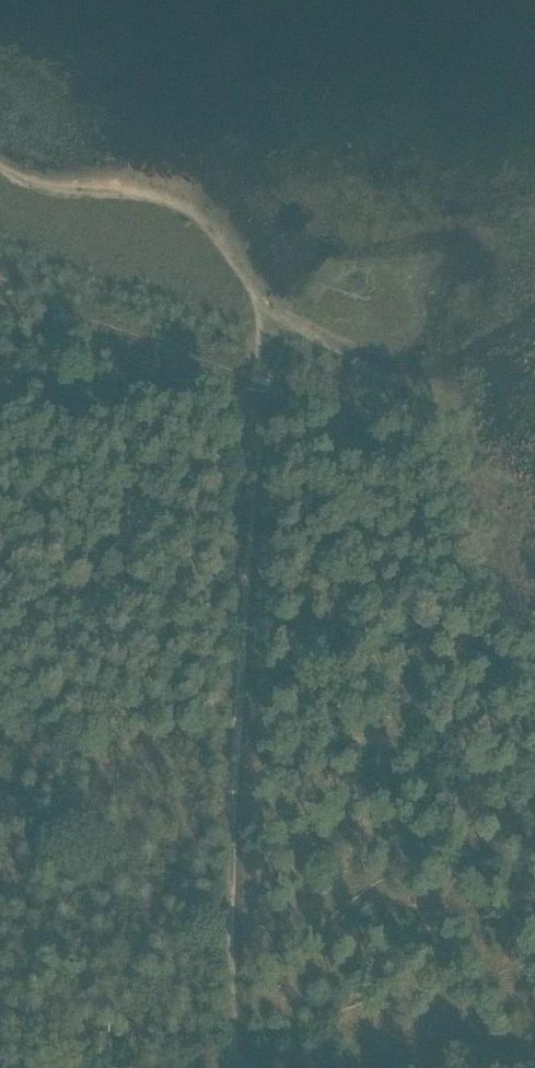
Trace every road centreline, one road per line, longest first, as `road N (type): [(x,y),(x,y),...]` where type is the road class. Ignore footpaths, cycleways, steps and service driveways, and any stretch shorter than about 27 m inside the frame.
road 1 (track): [(235,1067),(230,807),(276,318)]
road 2 (track): [(357,1067),(534,1059)]

